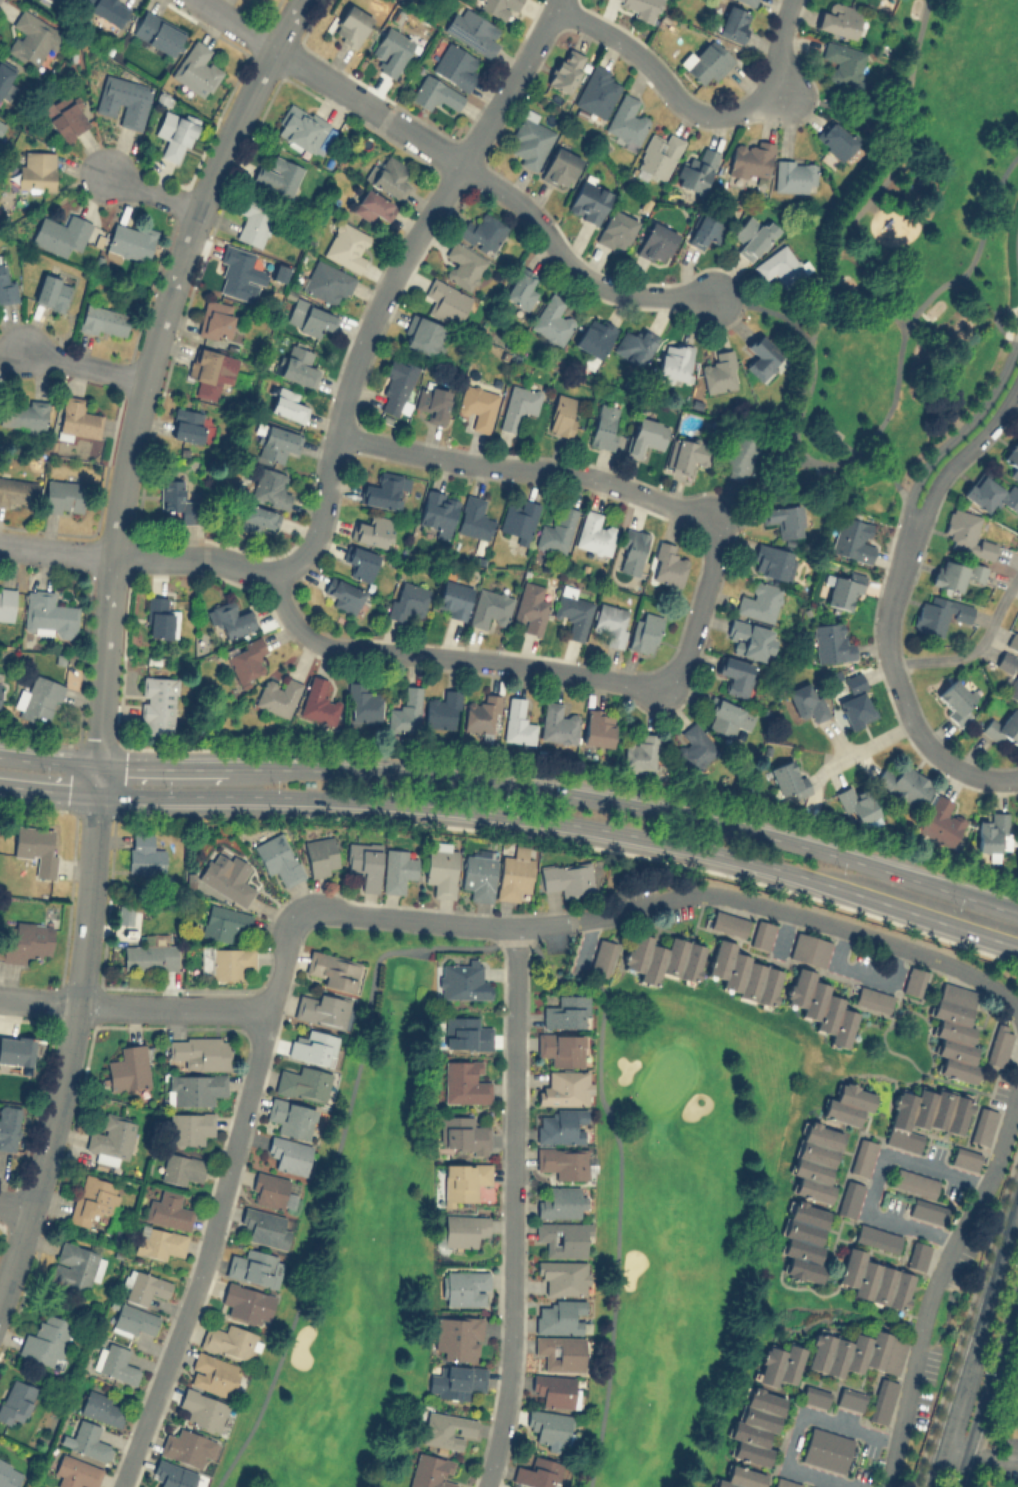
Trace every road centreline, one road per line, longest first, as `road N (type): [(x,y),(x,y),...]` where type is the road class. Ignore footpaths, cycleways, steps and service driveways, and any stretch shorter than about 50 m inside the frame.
road 1 (tertiary): [(0,783),(97,794),(392,800),(564,820),(803,873),(1017,945)]
road 2 (residential): [(276,568),(283,604),(304,632),(326,644),(641,683),(679,663),(713,562),(713,537),(693,513),(609,479),(455,460),(335,434)]
road 3 (tertiary): [(1017,909),(730,826),(576,795),(405,774),(227,767)]
road 4 (residential): [(99,766),(112,558),(143,381),(199,211),(302,0)]
road 5 (residential): [(276,568),(302,557),(316,536),(353,366),(395,271),(558,0)]
road 6 (residential): [(301,914),(290,929),(202,1267),(119,1486)]
road 7 (residential): [(484,1486),(509,1363),(514,926)]
road 8 (residential): [(0,1300),(66,1073),(99,766)]
road 9 (residential): [(598,916),(705,891),(762,903),(951,965),(996,987),(1017,1009)]
road 10 (residential): [(1017,1088),(986,1184),(927,1304),(887,1486)]
road 11 (residential): [(790,0),(774,88),(740,114),(718,115),(685,105),(620,39),(555,6)]
road 12 (residential): [(462,164),(538,219),(571,266),(598,282),(628,295),(714,296)]
road 13 (tertiary): [(1017,1201),(929,1486)]
road 14 (residential): [(301,914),(514,926),(598,916)]
road 15 (residential): [(0,547),(276,568)]
road 16 (residential): [(1017,327),(987,400),(919,476),(909,499),(911,525)]
road 17 (residential): [(274,47),(462,164)]
road 18 (tertiary): [(956,1486),(1017,1286)]
road 19 (residential): [(77,1003),(270,1008)]
road 20 (residential): [(889,661),(913,724),(943,759),(1010,780)]
road 21 (residential): [(911,525),(1017,385)]
road 22 (residential): [(1017,575),(983,640),(966,654),(889,661)]
road 23 (residential): [(911,525),(888,609),(889,661)]
road 24 (tertiary): [(227,767),(99,766)]
road 25 (residential): [(143,381),(24,350)]

